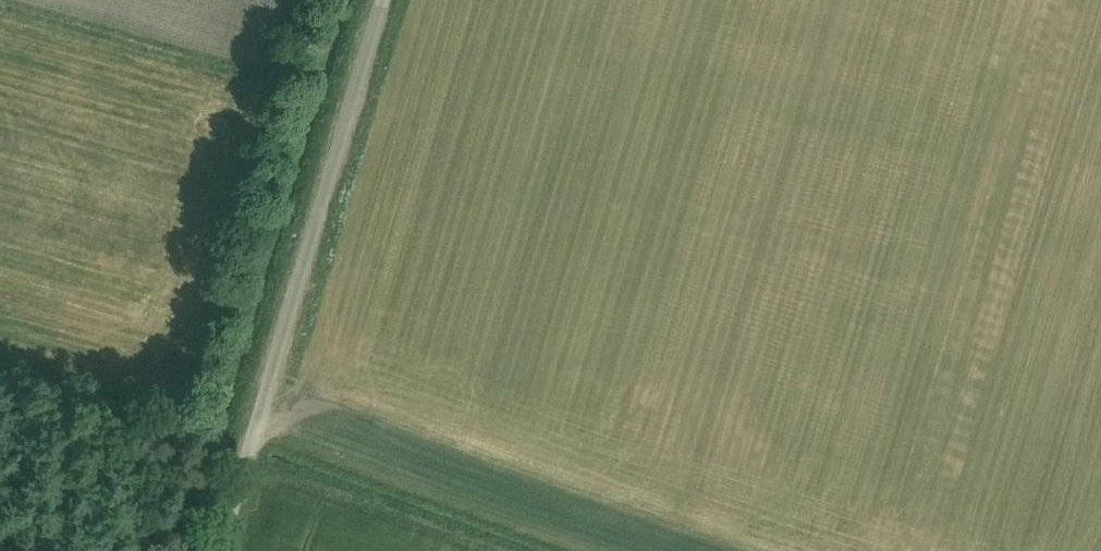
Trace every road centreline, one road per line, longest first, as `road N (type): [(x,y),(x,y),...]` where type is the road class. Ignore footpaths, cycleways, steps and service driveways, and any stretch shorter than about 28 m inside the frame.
road 1 (unclassified): [(386,0),(223,550)]

